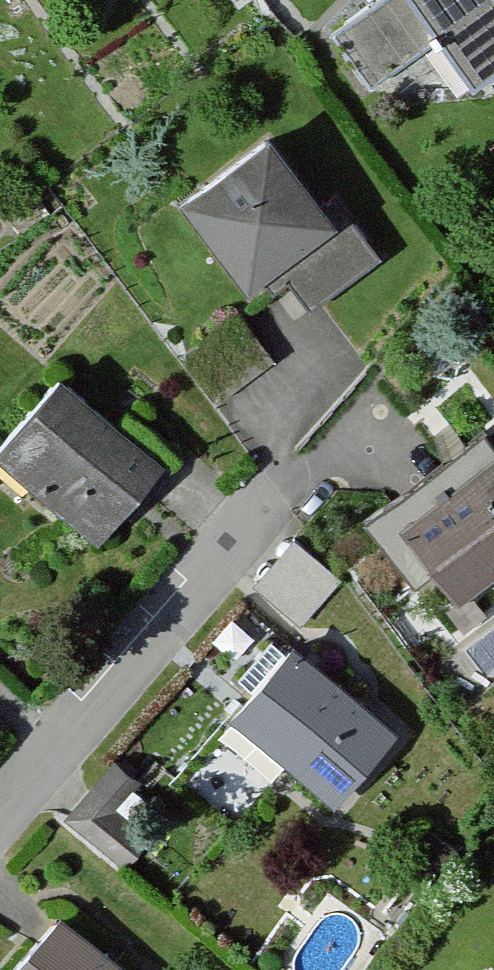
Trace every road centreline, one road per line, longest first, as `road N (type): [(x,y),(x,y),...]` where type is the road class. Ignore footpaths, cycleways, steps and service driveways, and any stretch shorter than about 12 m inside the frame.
road 1 (residential): [(378,417),(0,843)]

